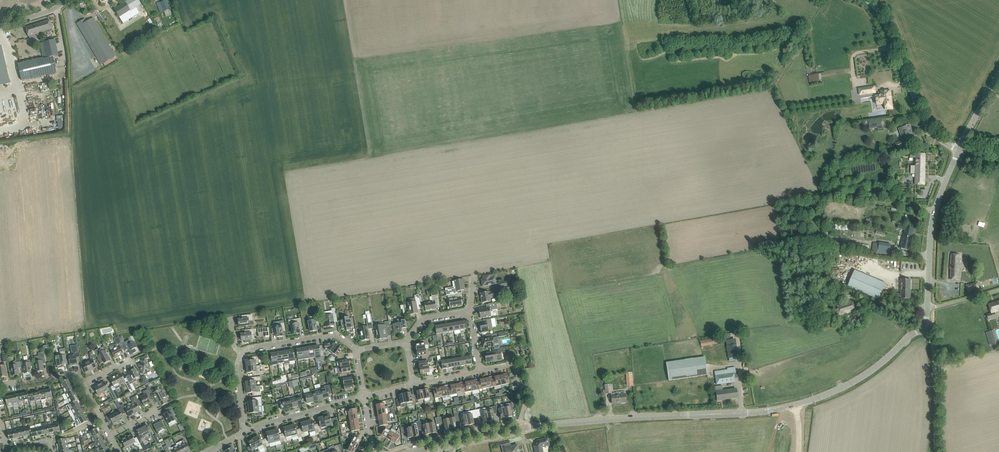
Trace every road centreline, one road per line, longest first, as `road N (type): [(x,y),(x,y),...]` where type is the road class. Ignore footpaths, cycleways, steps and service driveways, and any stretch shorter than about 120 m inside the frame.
road 1 (unclassified): [(960,148),(932,134),(884,20),(868,0)]
road 2 (unclassified): [(522,428),(698,414)]
road 3 (unclassified): [(927,308),(933,218),(960,148)]
road 4 (unclassified): [(797,404),(860,378),(925,327)]
road 5 (unclassified): [(936,451),(936,375),(925,327)]
road 6 (residential): [(364,396),(245,433)]
road 7 (residential): [(357,350),(335,335),(241,353)]

